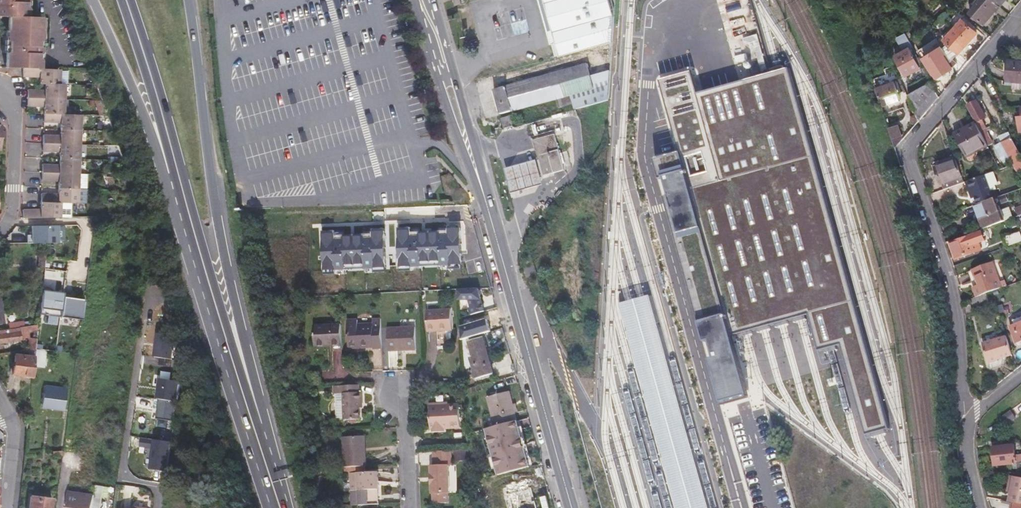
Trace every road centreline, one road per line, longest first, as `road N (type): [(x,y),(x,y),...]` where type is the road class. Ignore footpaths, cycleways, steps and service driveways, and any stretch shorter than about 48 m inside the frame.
road 1 (primary): [(259,426),(130,0)]
road 2 (primary): [(259,426),(264,408),(206,152),(187,0)]
road 3 (residential): [(998,41),(905,153),(949,281),(965,420)]
road 4 (primary): [(169,173),(270,507)]
road 5 (tertiary): [(488,206),(572,507)]
road 6 (primary): [(93,0),(169,173)]
road 7 (primary): [(122,0),(169,173)]
road 8 (residential): [(0,231),(13,206),(16,121),(0,86)]
road 9 (tertiary): [(436,74),(488,206)]
road 10 (tertiary): [(488,206),(453,69)]

